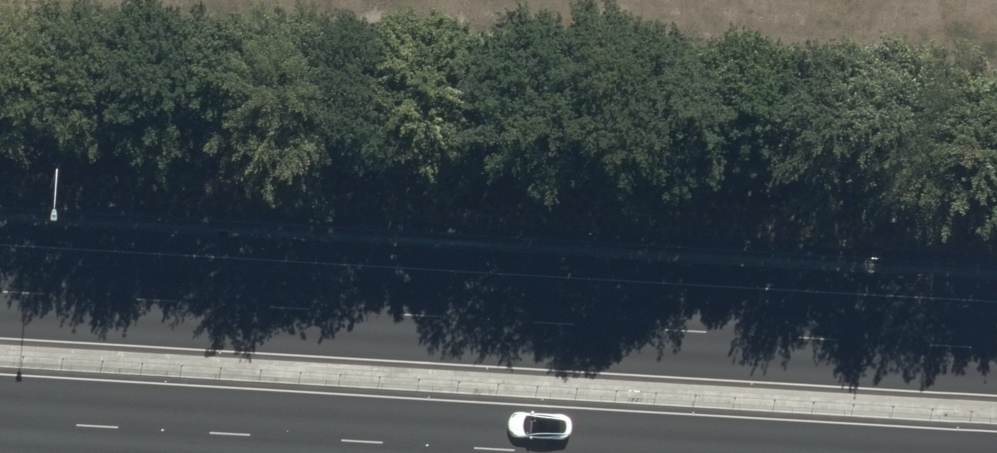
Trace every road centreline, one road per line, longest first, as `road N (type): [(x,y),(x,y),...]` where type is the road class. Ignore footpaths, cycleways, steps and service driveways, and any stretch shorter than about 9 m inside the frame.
road 1 (primary): [(0,291),(996,349)]
road 2 (primary): [(556,452),(0,421)]

